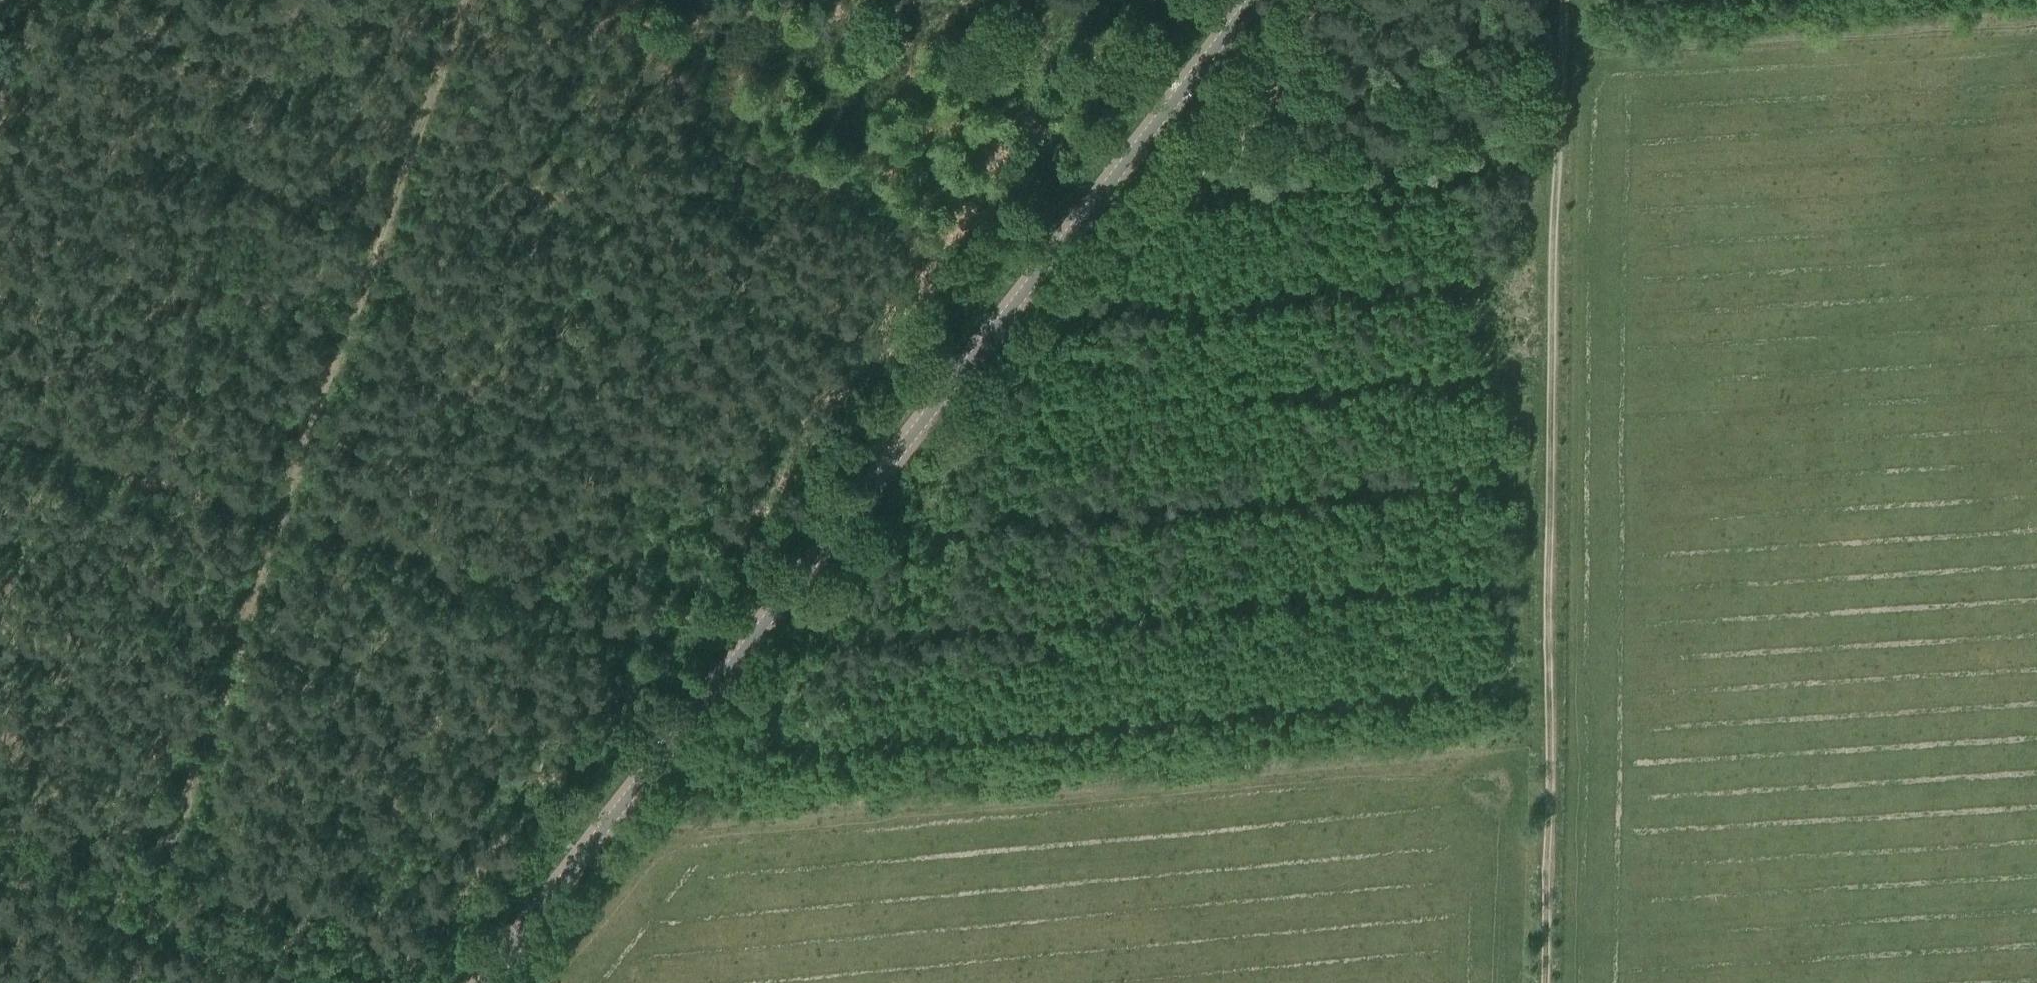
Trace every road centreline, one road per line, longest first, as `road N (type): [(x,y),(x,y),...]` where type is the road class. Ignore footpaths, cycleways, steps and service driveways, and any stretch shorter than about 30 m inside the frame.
road 1 (secondary): [(481,982),(1253,0)]
road 2 (track): [(126,982),(251,597),(462,0)]
road 3 (track): [(1563,0),(1544,982)]

